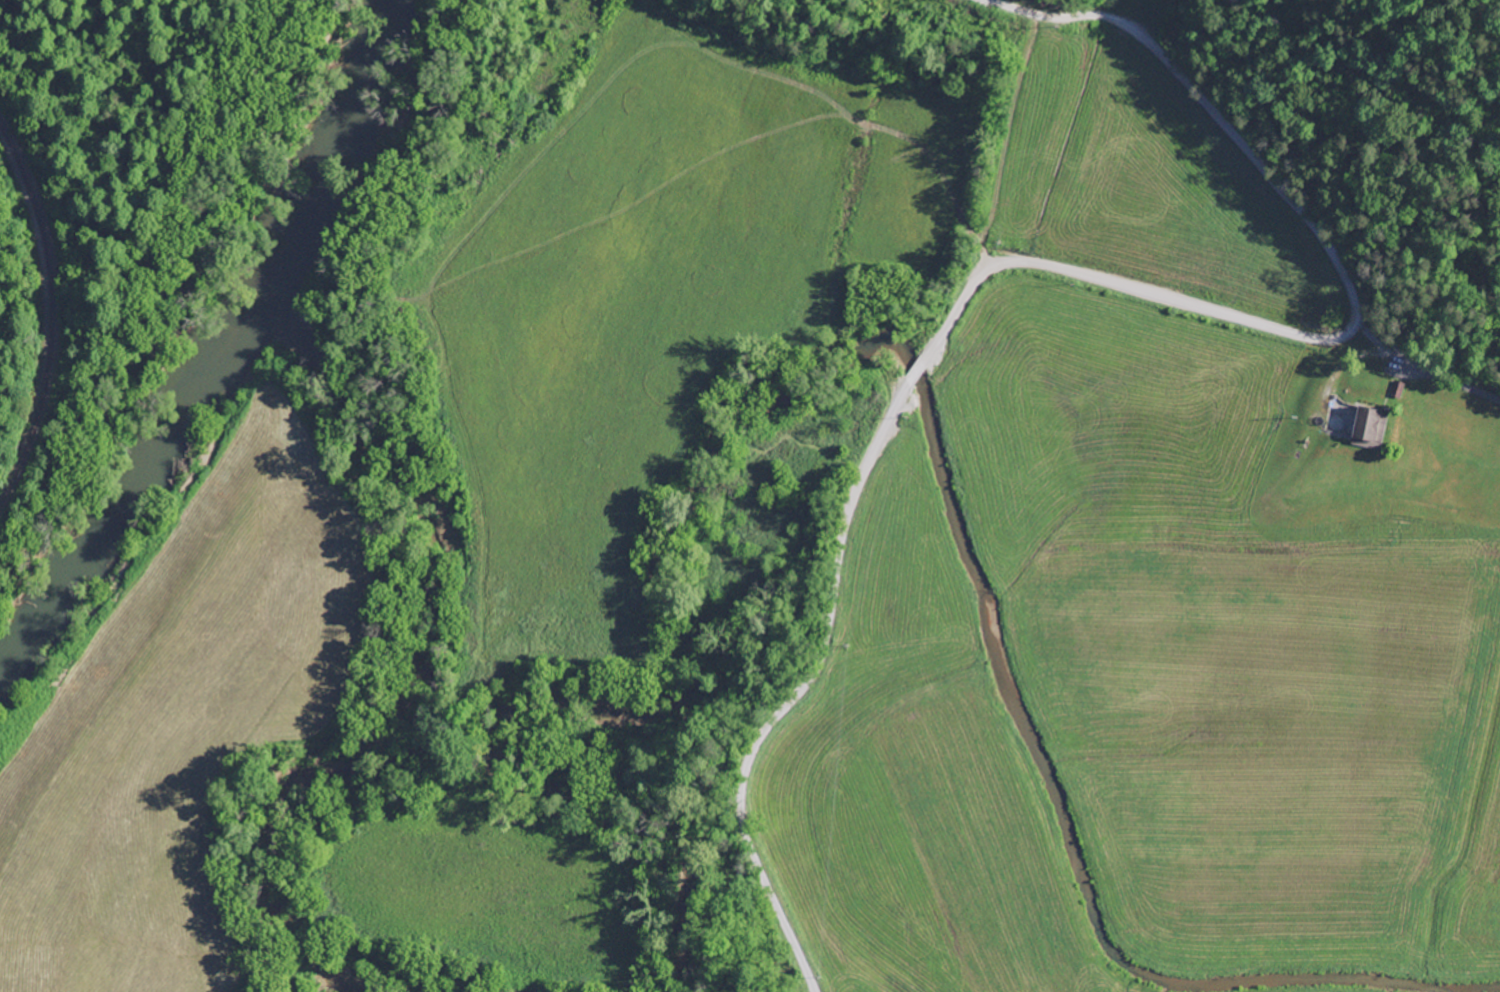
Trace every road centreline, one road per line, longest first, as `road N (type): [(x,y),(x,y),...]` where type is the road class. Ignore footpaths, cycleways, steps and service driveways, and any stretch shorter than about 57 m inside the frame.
road 1 (residential): [(815,991),(747,841),(741,776),(756,739),(817,661),(859,480),(910,374),(969,288),(996,267),(1029,262),(1316,338),(1339,338),(1356,323),(1357,308),(1317,229),(1143,38),(1110,19),(1033,14),(987,0)]
road 2 (residential): [(1357,317),(1499,357)]

